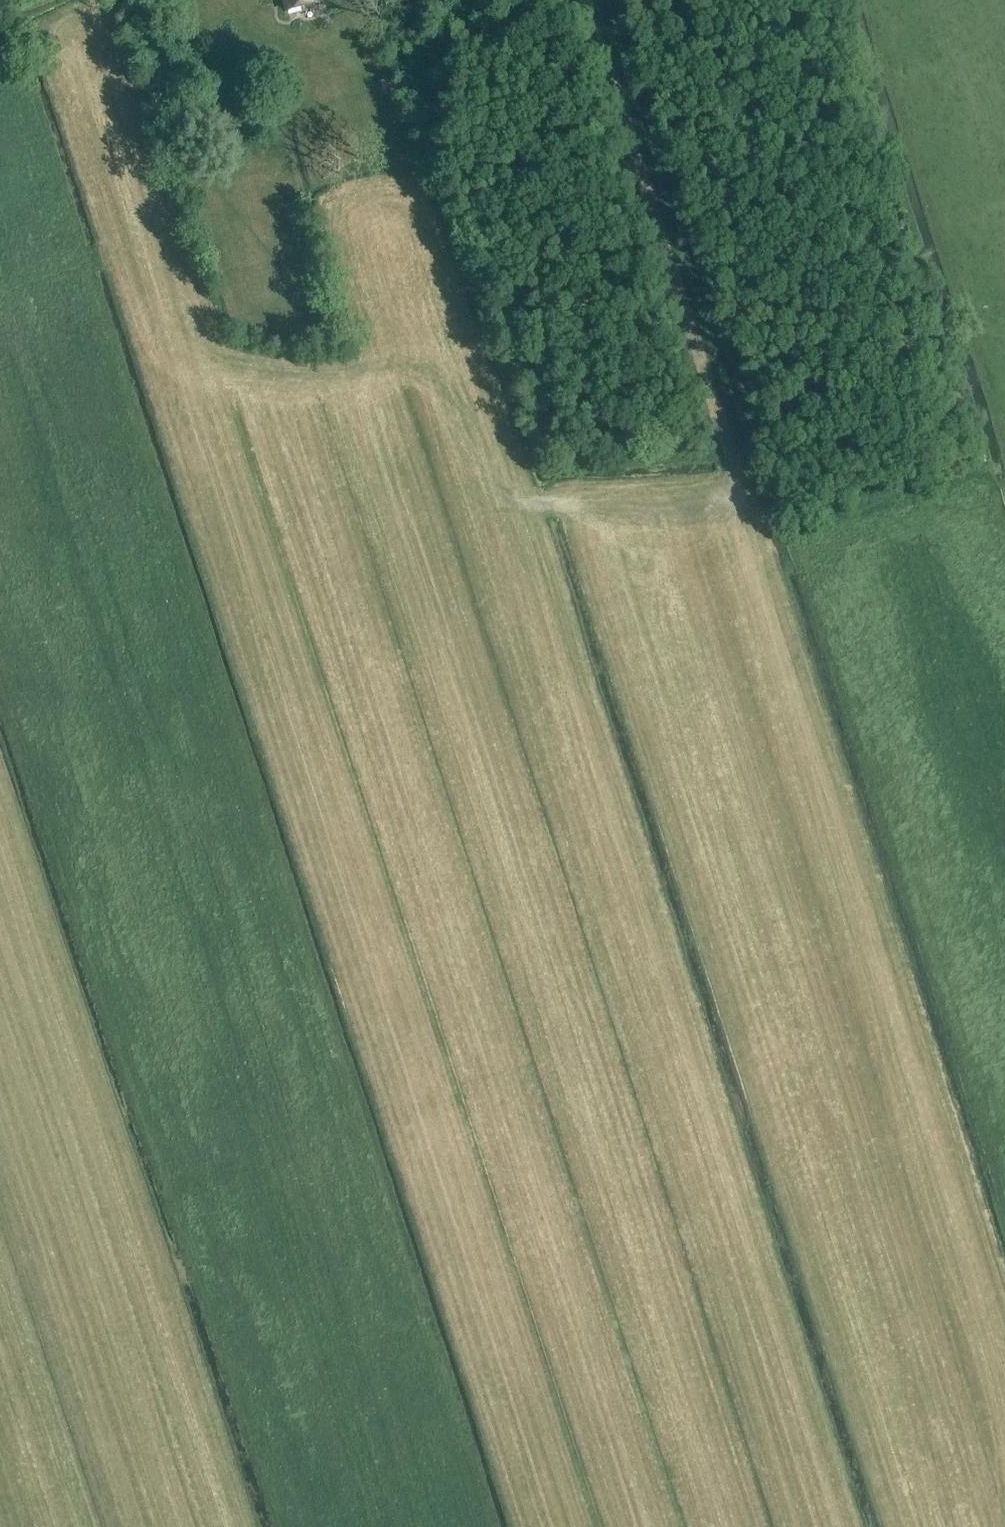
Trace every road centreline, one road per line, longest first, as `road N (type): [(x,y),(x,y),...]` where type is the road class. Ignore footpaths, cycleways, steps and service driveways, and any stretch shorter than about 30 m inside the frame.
road 1 (unclassified): [(719,428),(582,0)]
road 2 (unclassified): [(175,139),(132,0)]

